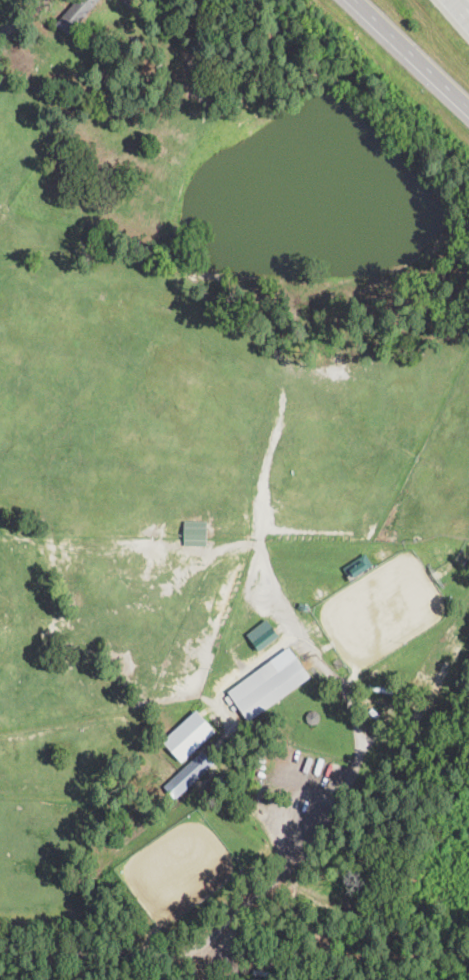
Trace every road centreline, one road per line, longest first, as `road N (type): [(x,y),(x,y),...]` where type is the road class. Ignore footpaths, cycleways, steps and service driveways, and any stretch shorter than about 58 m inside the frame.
road 1 (motorway): [(356,0),(468,106)]

